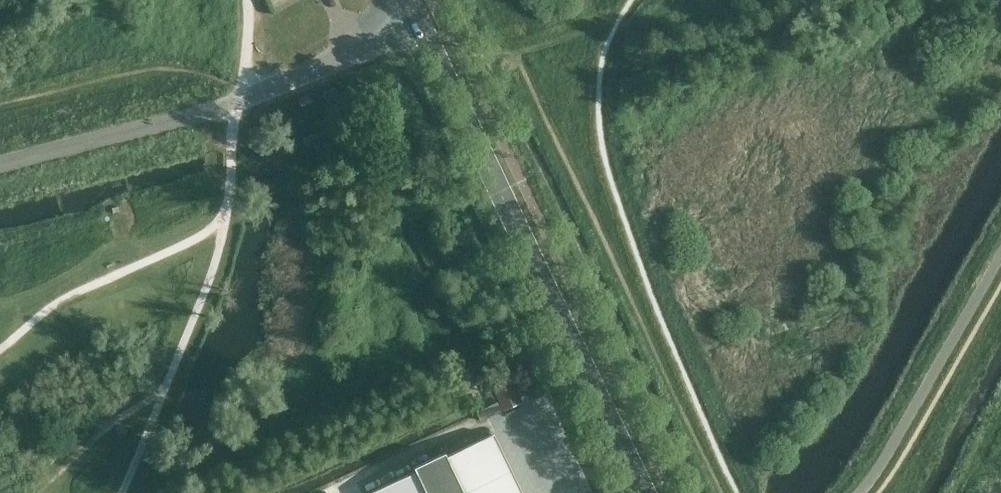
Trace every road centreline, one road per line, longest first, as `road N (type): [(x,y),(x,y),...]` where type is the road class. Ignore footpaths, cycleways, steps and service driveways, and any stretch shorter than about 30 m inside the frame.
road 1 (tertiary): [(422,30),(645,492)]
road 2 (unclassified): [(0,164),(242,99),(422,30)]

